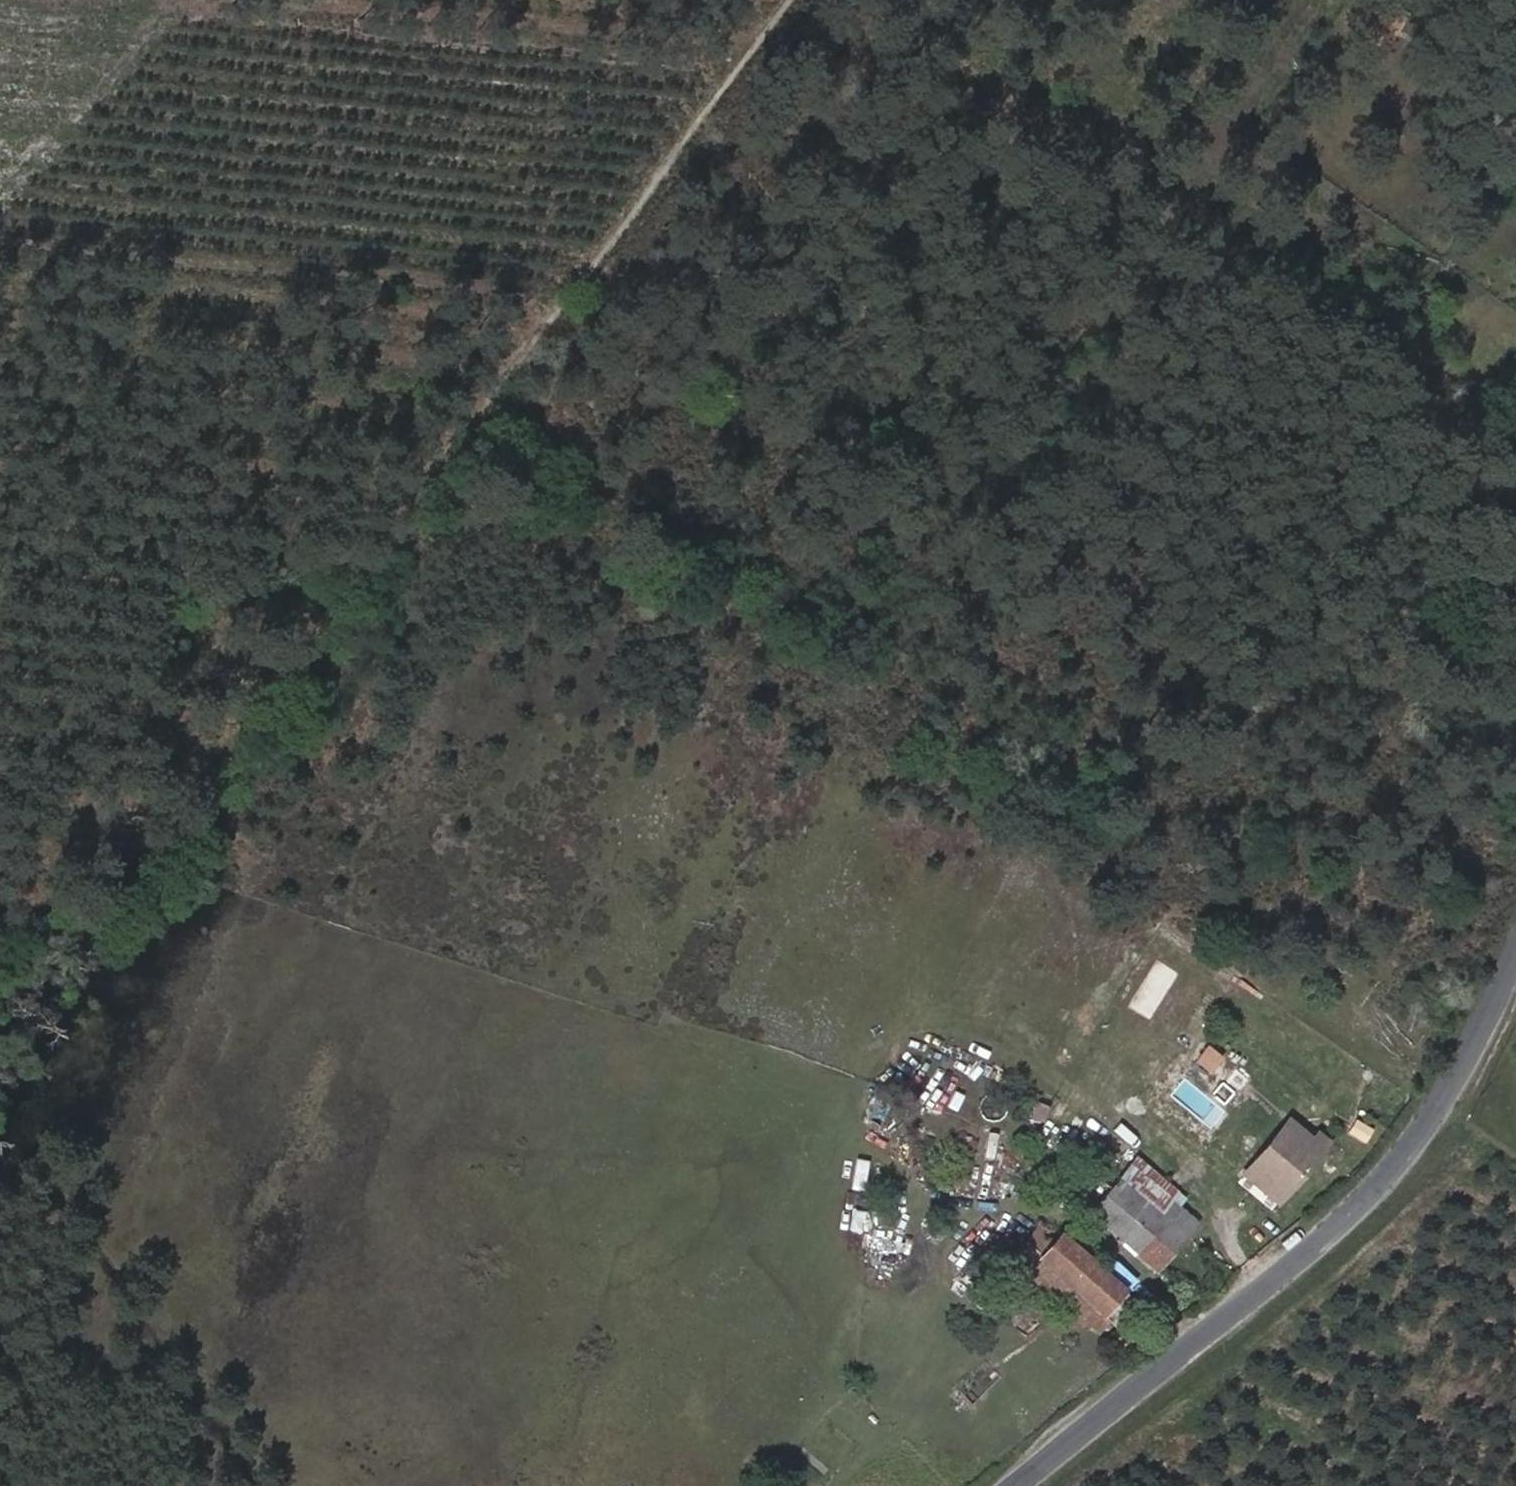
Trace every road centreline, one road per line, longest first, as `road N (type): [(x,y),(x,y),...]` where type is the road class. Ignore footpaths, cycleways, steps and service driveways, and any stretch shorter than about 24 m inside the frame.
road 1 (residential): [(1021,1485),(1381,1186),(1443,1106),(1515,958)]

